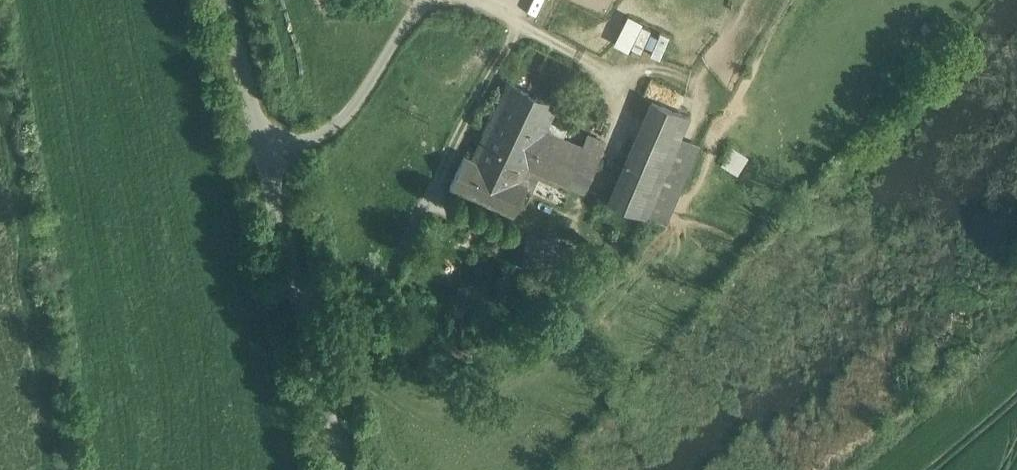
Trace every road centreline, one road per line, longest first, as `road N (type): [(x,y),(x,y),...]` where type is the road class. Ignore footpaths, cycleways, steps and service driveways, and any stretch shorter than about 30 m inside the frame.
road 1 (unclassified): [(277,150),(345,469)]
road 2 (unclassified): [(416,0),(346,111),(318,137),(277,150)]
road 3 (unclassified): [(277,150),(238,0)]

